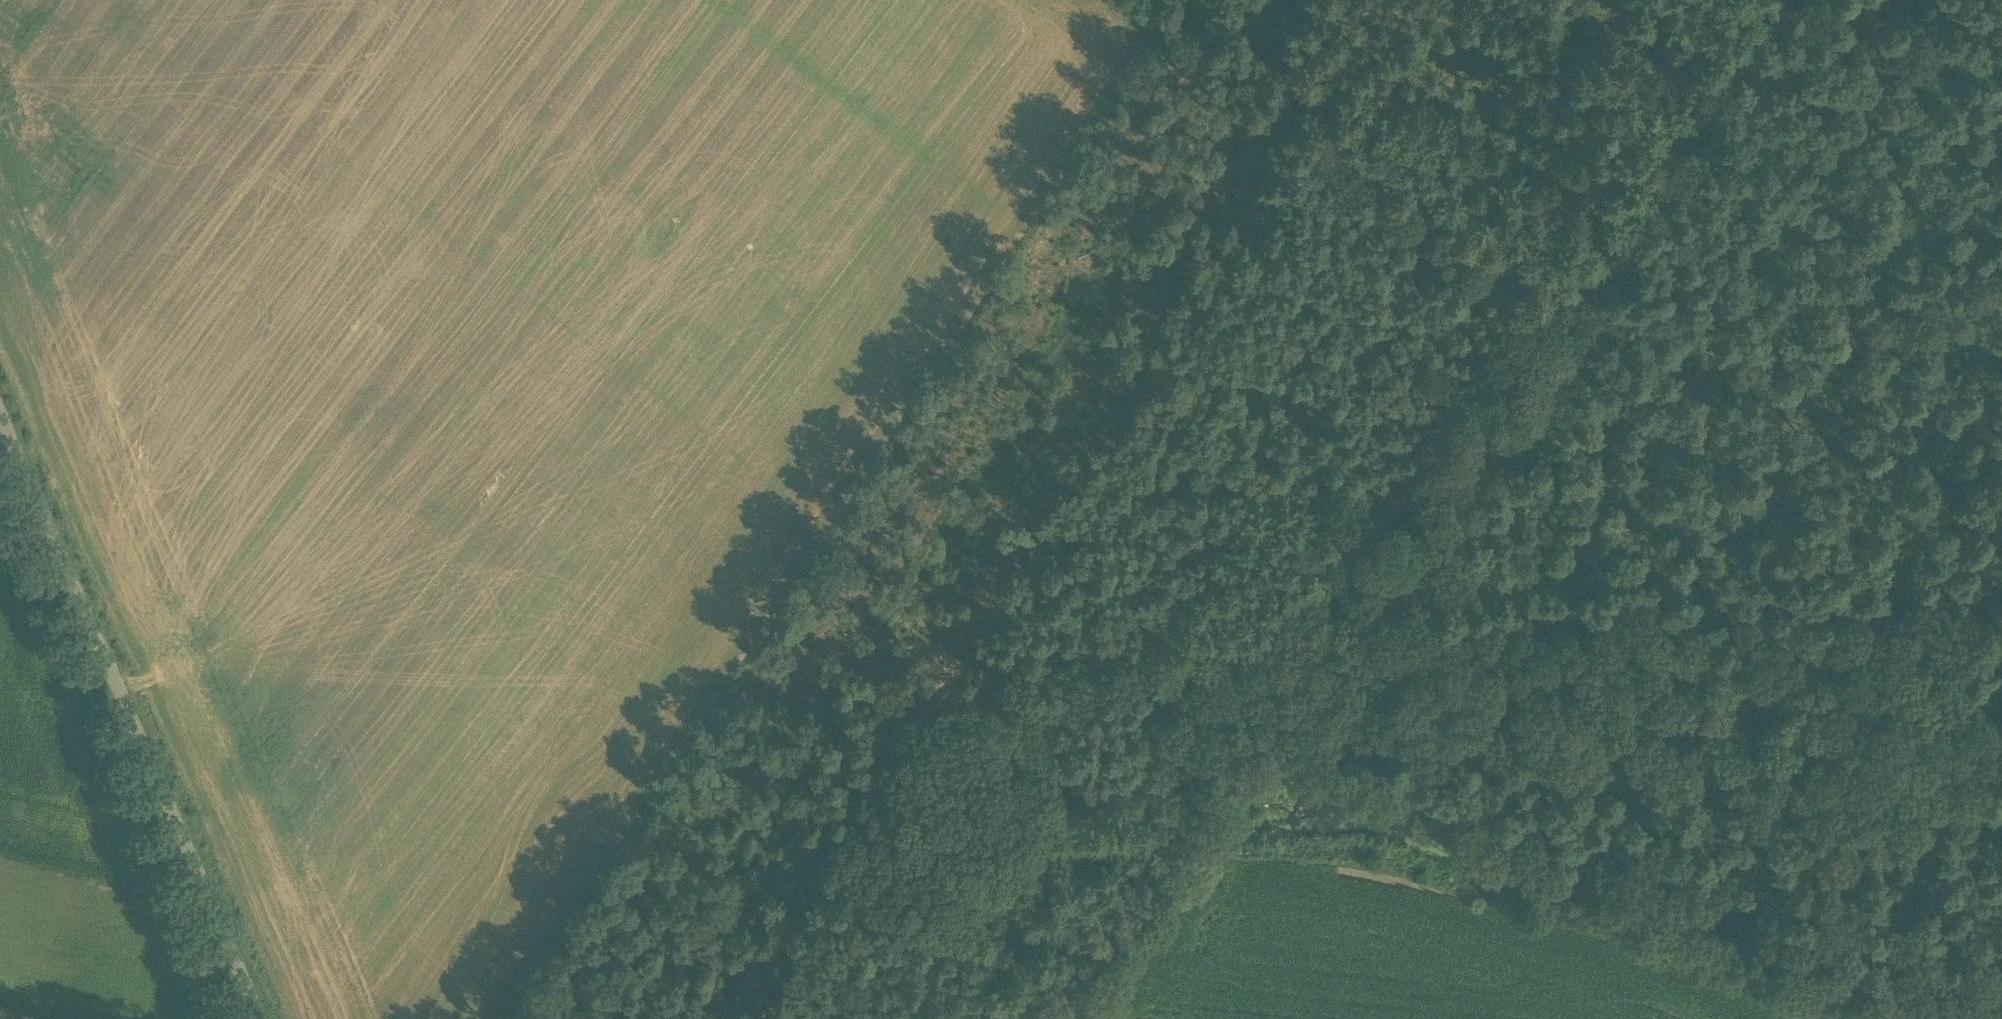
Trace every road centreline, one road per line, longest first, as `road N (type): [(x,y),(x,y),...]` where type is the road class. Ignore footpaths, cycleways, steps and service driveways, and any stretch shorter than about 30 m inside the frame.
road 1 (tertiary): [(0,419),(262,1018)]
road 2 (track): [(2001,126),(1836,0)]

